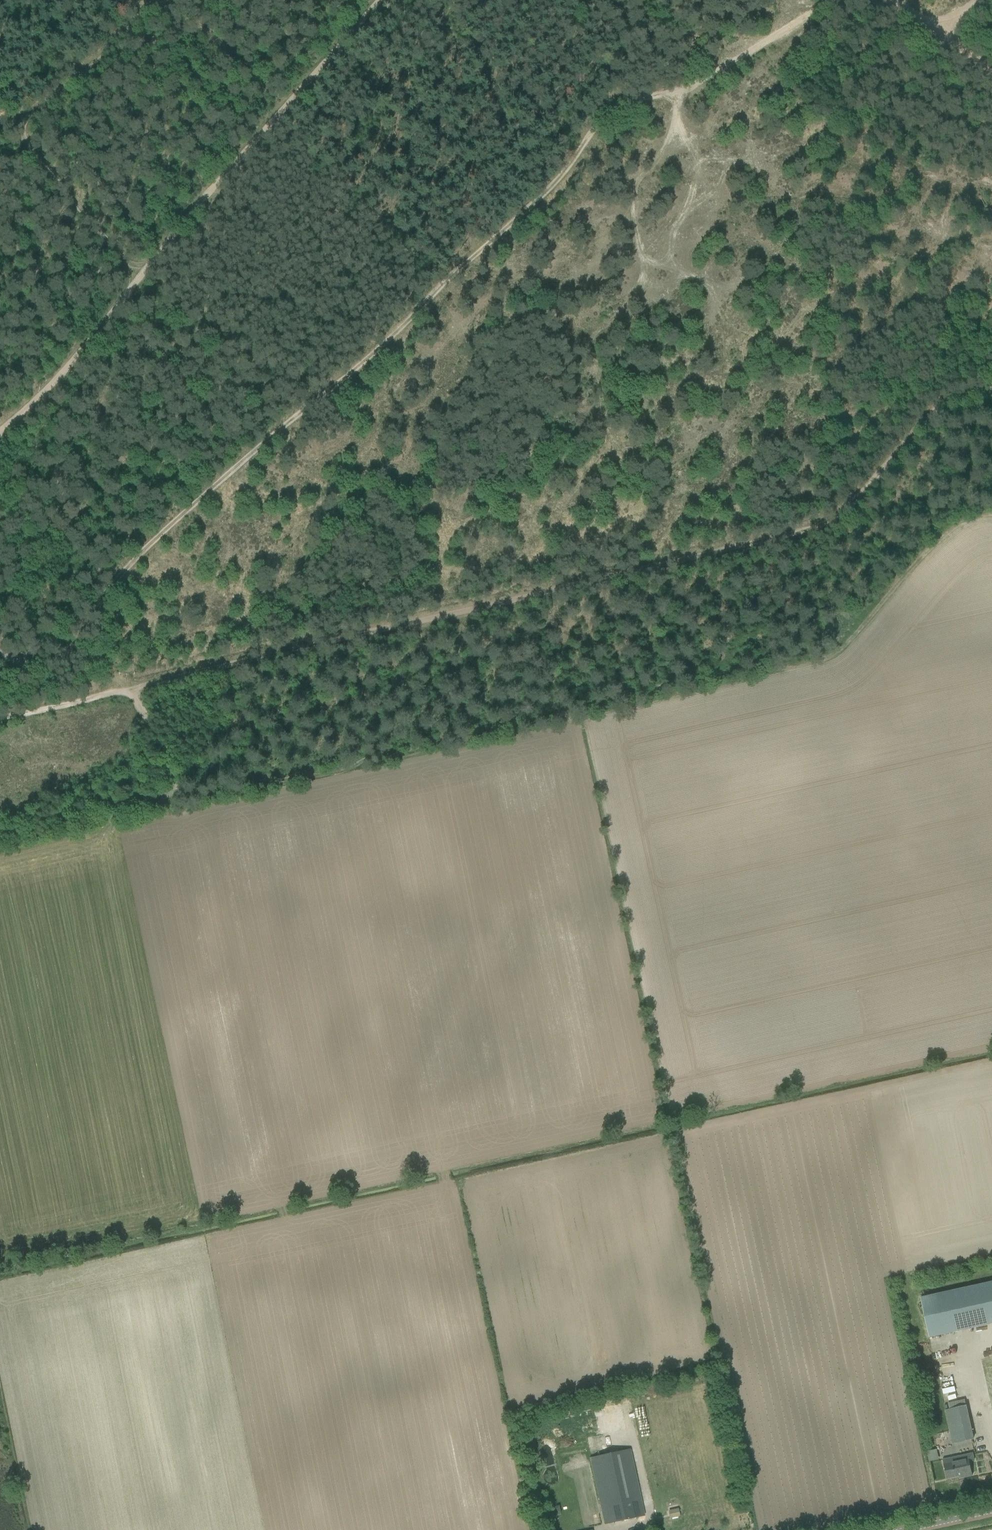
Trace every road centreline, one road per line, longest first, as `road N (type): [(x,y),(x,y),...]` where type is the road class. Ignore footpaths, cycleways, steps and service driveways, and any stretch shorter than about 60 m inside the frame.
road 1 (track): [(830,0),(681,100),(643,98),(613,108),(573,163),(497,240),(96,596),(77,657),(105,657),(131,686),(173,804),(805,664),(959,509),(991,508)]
road 2 (track): [(384,0),(176,228),(94,341),(0,428)]
road 3 (track): [(127,0),(121,28),(25,119),(33,144),(107,237),(77,312),(33,322),(22,370),(0,394)]

